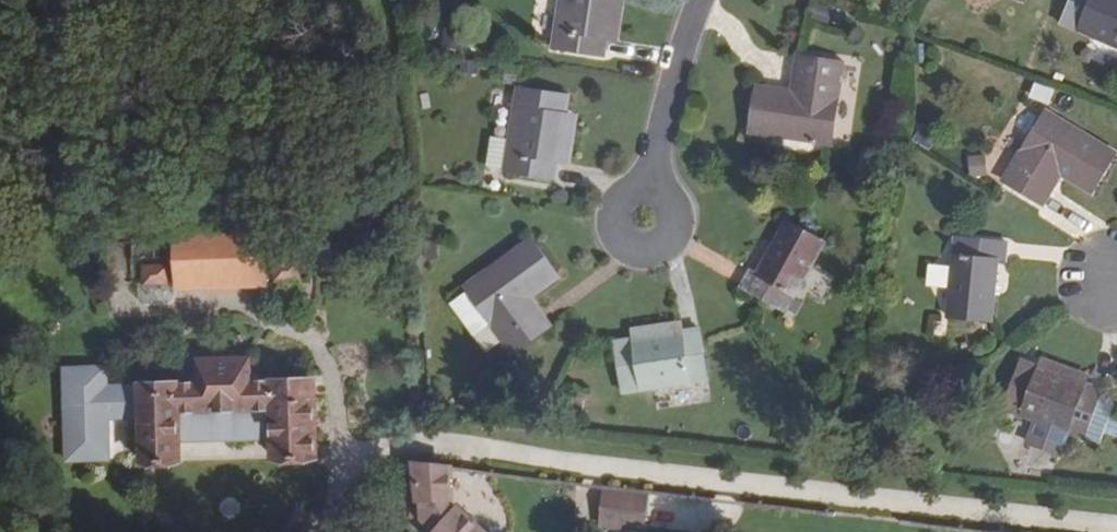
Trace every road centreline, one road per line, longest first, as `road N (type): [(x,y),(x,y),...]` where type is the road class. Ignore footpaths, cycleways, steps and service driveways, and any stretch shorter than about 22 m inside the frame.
road 1 (unclassified): [(697,0),(662,96),(640,223)]

